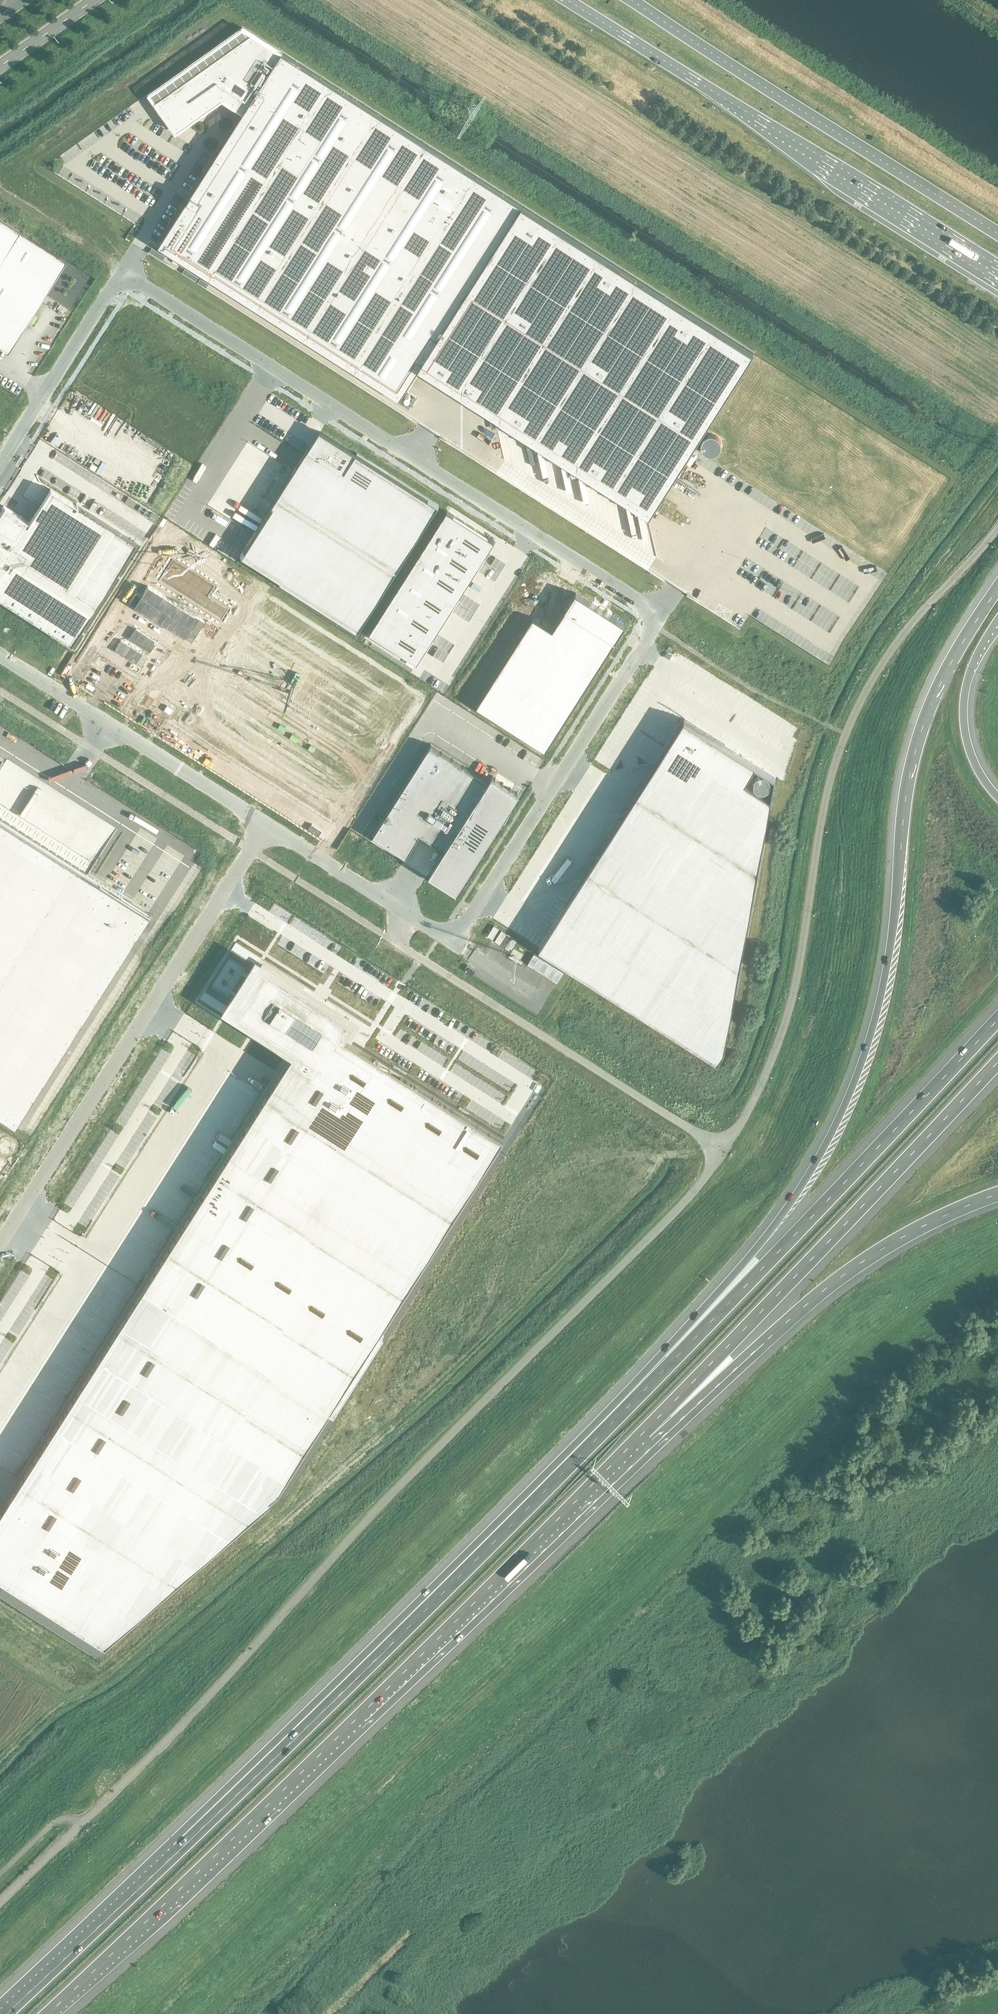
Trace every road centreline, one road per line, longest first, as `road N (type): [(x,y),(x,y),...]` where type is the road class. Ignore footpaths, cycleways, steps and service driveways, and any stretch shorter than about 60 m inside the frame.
road 1 (unclassified): [(724,1149),(671,1216),(341,1549),(178,1732),(0,1902)]
road 2 (motorway): [(997,589),(955,653),(921,731),(907,786),(887,975),(832,1137),(778,1220),(619,1416)]
road 3 (motorway): [(619,1416),(5,2013)]
road 4 (motorway): [(47,2013),(643,1434)]
road 5 (unclassified): [(0,466),(123,274),(534,534)]
road 6 (unclassified): [(997,530),(888,659),(847,734),(792,1004),(724,1149)]
road 7 (motorway): [(997,1022),(619,1416)]
road 8 (unclassified): [(534,534),(660,614),(458,942)]
road 9 (motorway): [(643,1434),(997,1062)]
road 10 (trunk): [(568,0),(997,267)]
road 11 (unclassified): [(0,1245),(268,826)]
road 12 (trunk): [(997,233),(633,0)]
road 13 (motorway): [(643,1434),(852,1268),(899,1238),(997,1195)]
road 14 (unclassified): [(411,913),(395,941),(724,1149)]
road 15 (unclassified): [(0,652),(268,826)]
road 16 (motorway): [(997,796),(974,760),(963,711),(973,664),(997,618)]
road 17 (unclassified): [(268,826),(411,913)]
road 18 (unclassified): [(443,673),(534,534)]

